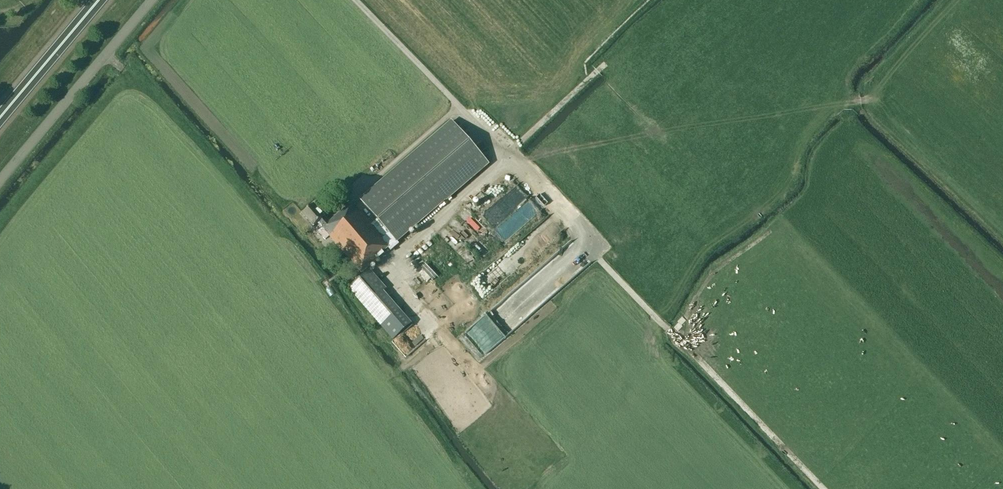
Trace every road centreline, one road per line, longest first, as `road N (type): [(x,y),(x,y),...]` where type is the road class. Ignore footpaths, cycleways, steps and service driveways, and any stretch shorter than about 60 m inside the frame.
road 1 (track): [(508,162),(822,488)]
road 2 (track): [(954,0),(889,66),(869,104),(621,57),(607,62)]
road 3 (unclassified): [(0,181),(156,0)]
road 4 (trunk): [(0,118),(99,0)]
road 5 (track): [(501,154),(607,62)]

